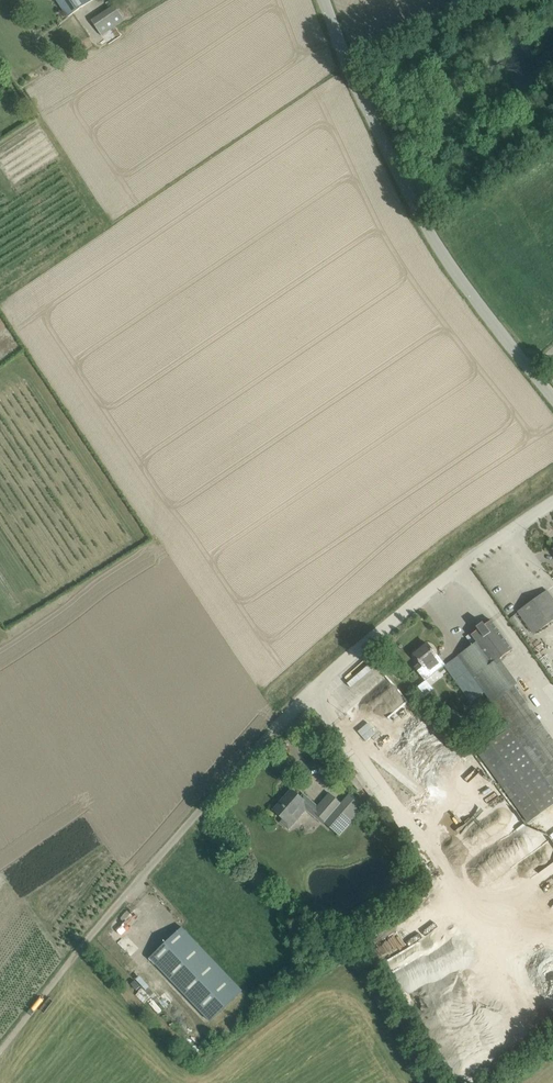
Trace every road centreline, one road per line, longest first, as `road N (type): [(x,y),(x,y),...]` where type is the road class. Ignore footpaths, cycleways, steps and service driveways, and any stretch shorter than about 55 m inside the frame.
road 1 (unclassified): [(0,1057),(168,845),(291,715),(426,592),(552,505)]
road 2 (unclassified): [(534,367),(386,152),(322,0)]

